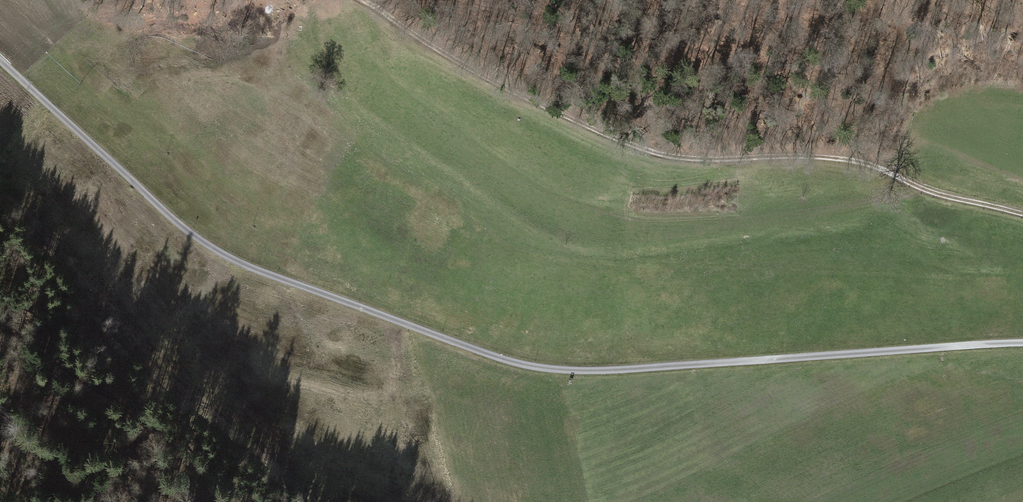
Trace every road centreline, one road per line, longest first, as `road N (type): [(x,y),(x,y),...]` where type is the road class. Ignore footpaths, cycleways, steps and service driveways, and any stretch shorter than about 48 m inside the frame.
road 1 (track): [(54,111),(182,230),(229,257),(530,371),(582,377),(1022,344)]
road 2 (track): [(1022,214),(875,170),(648,149),(484,78),(357,0)]
road 3 (track): [(0,420),(106,501)]

